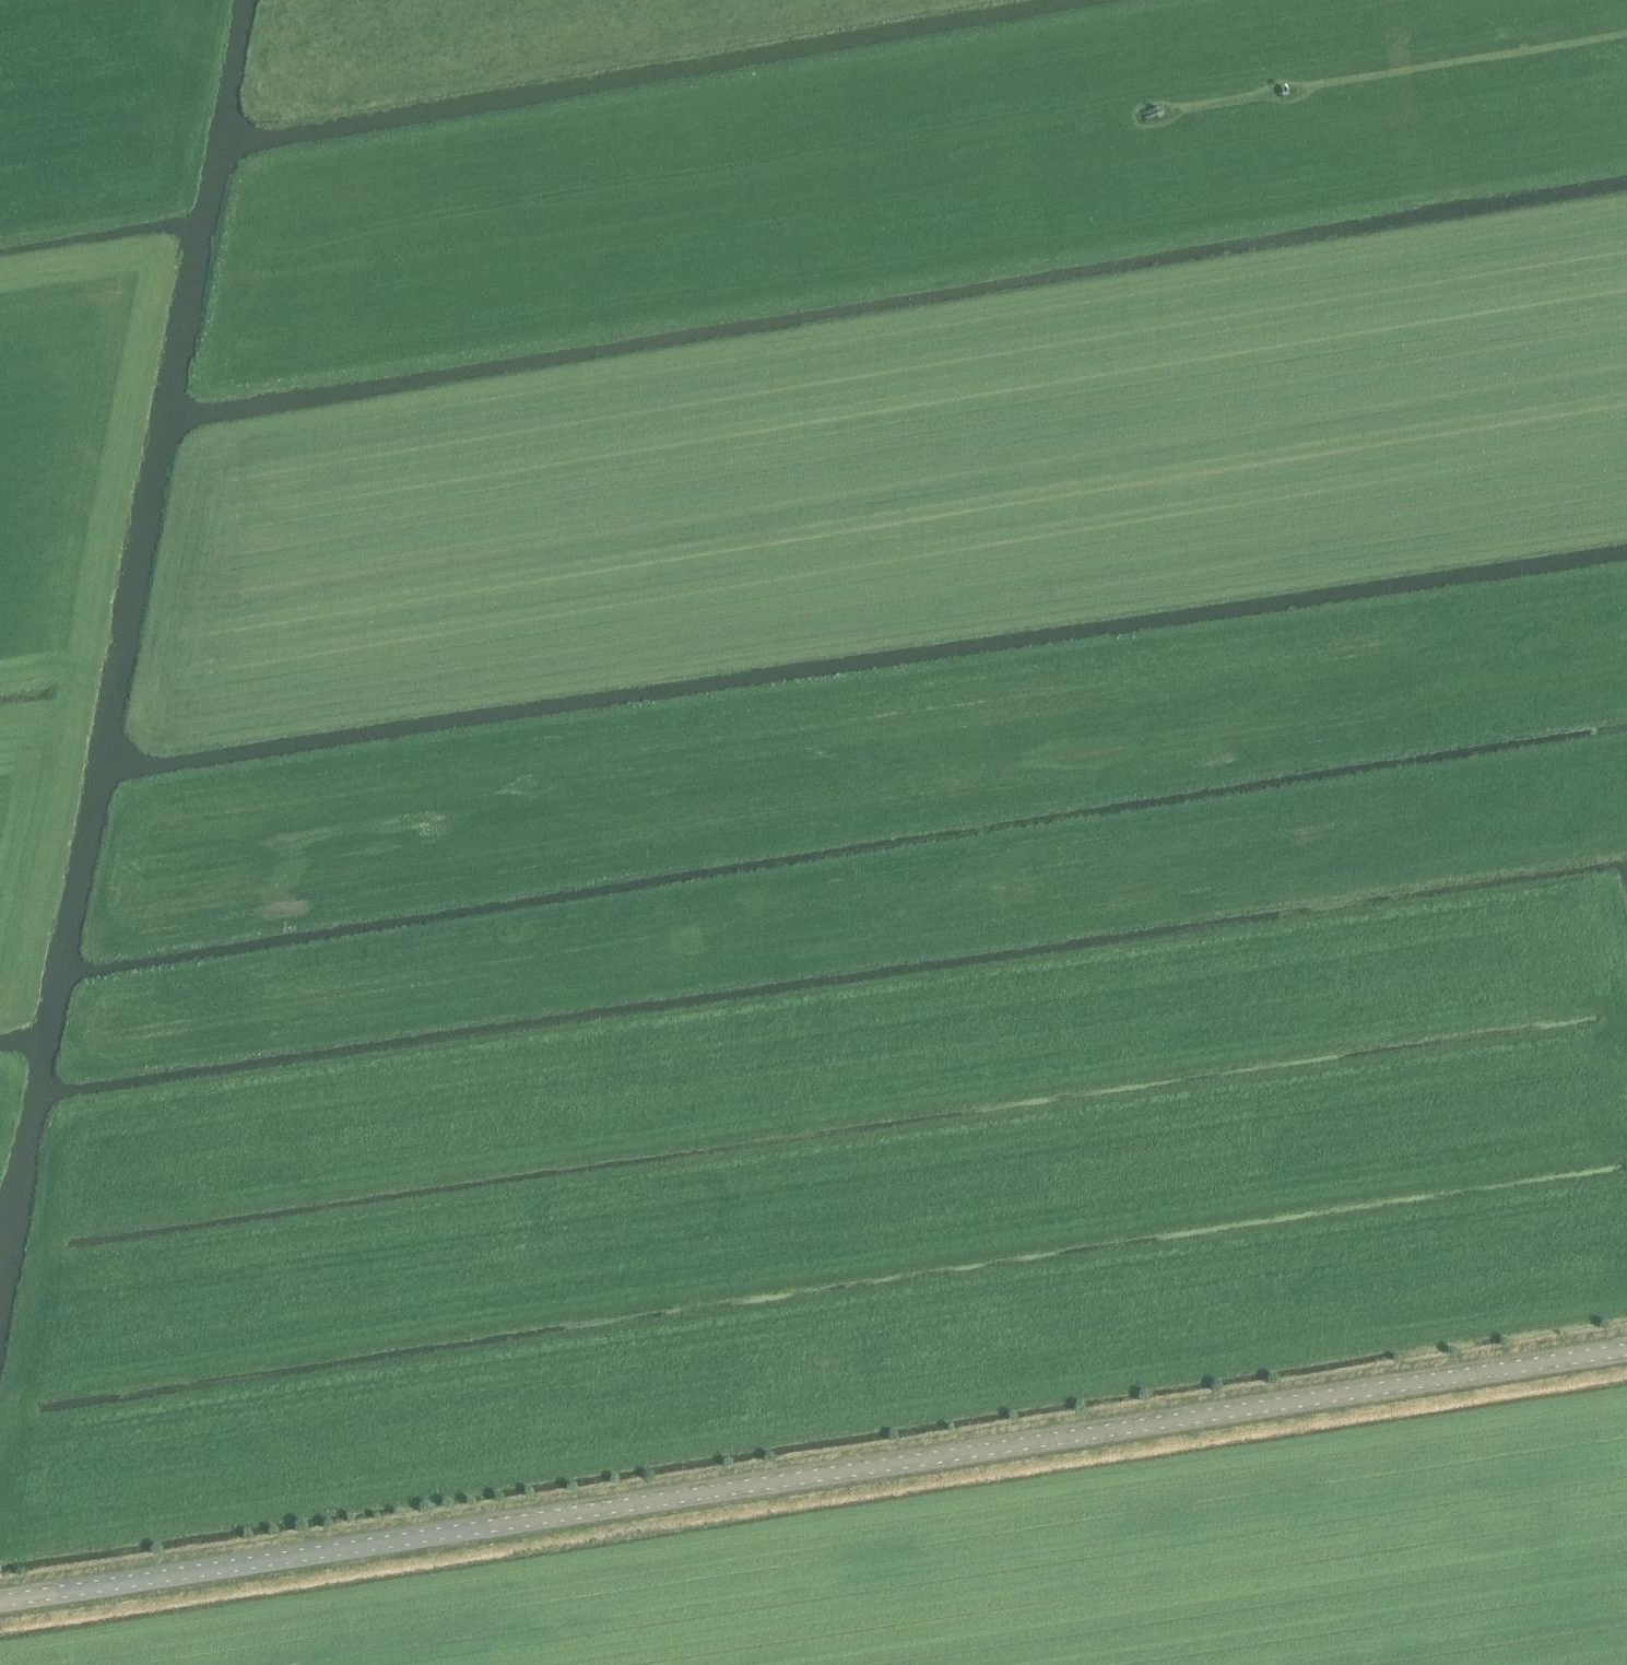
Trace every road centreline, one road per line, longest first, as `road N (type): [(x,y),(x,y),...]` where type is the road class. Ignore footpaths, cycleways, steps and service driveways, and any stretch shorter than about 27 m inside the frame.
road 1 (unclassified): [(1626,1348),(0,1602)]

